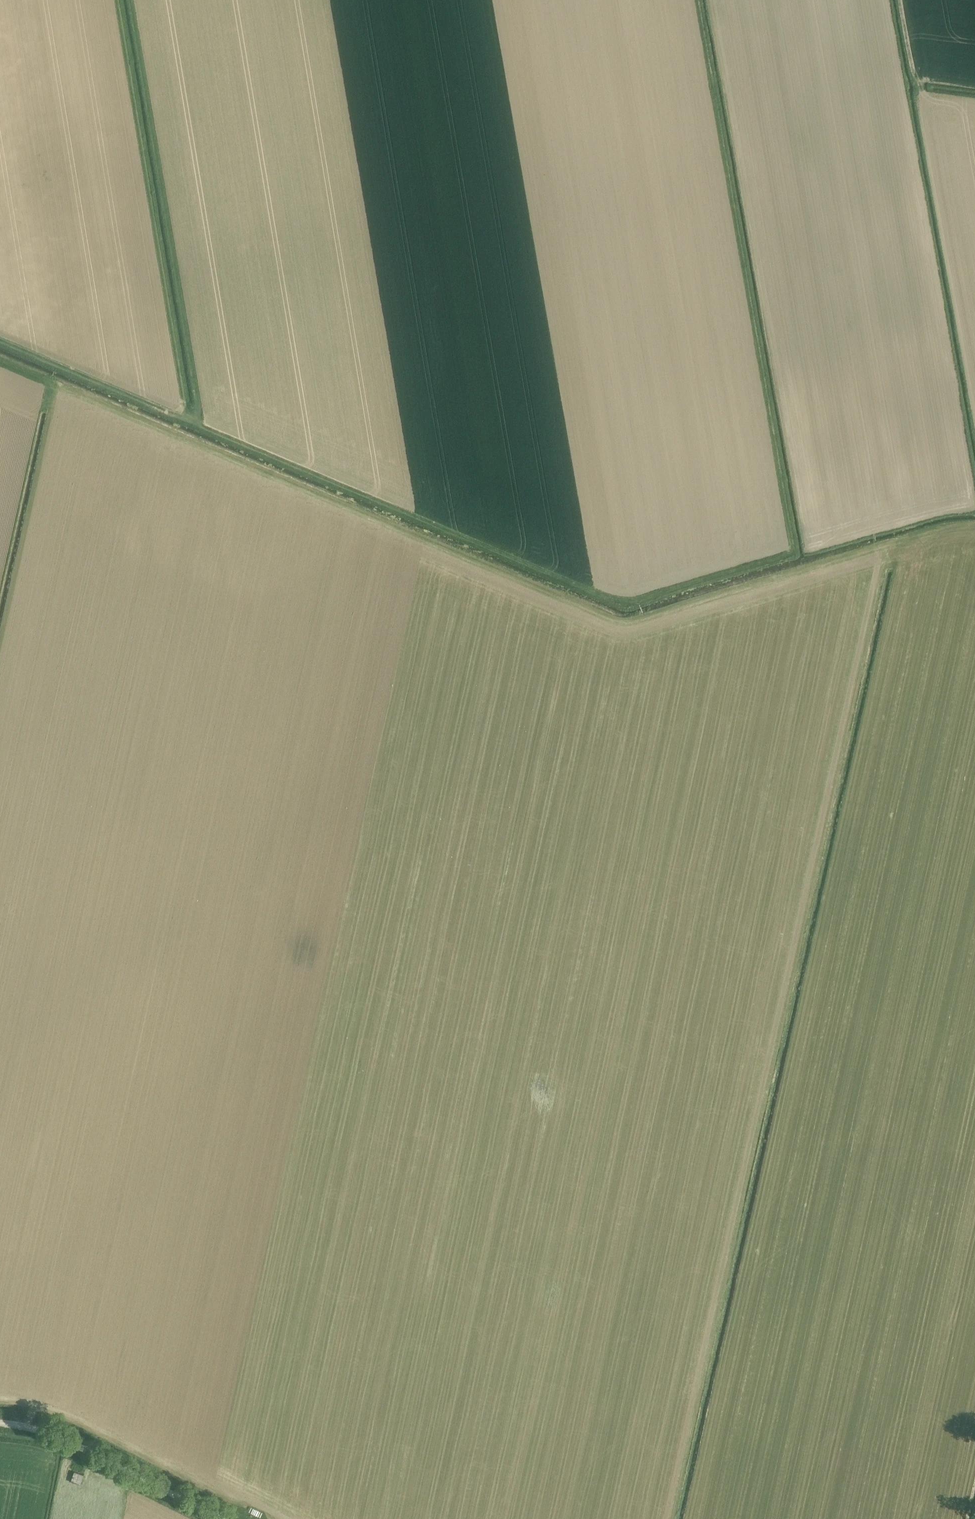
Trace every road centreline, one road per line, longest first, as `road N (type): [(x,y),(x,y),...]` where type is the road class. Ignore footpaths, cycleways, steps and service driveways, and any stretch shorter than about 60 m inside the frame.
road 1 (unclassified): [(223,1518),(54,1435),(0,1425)]

